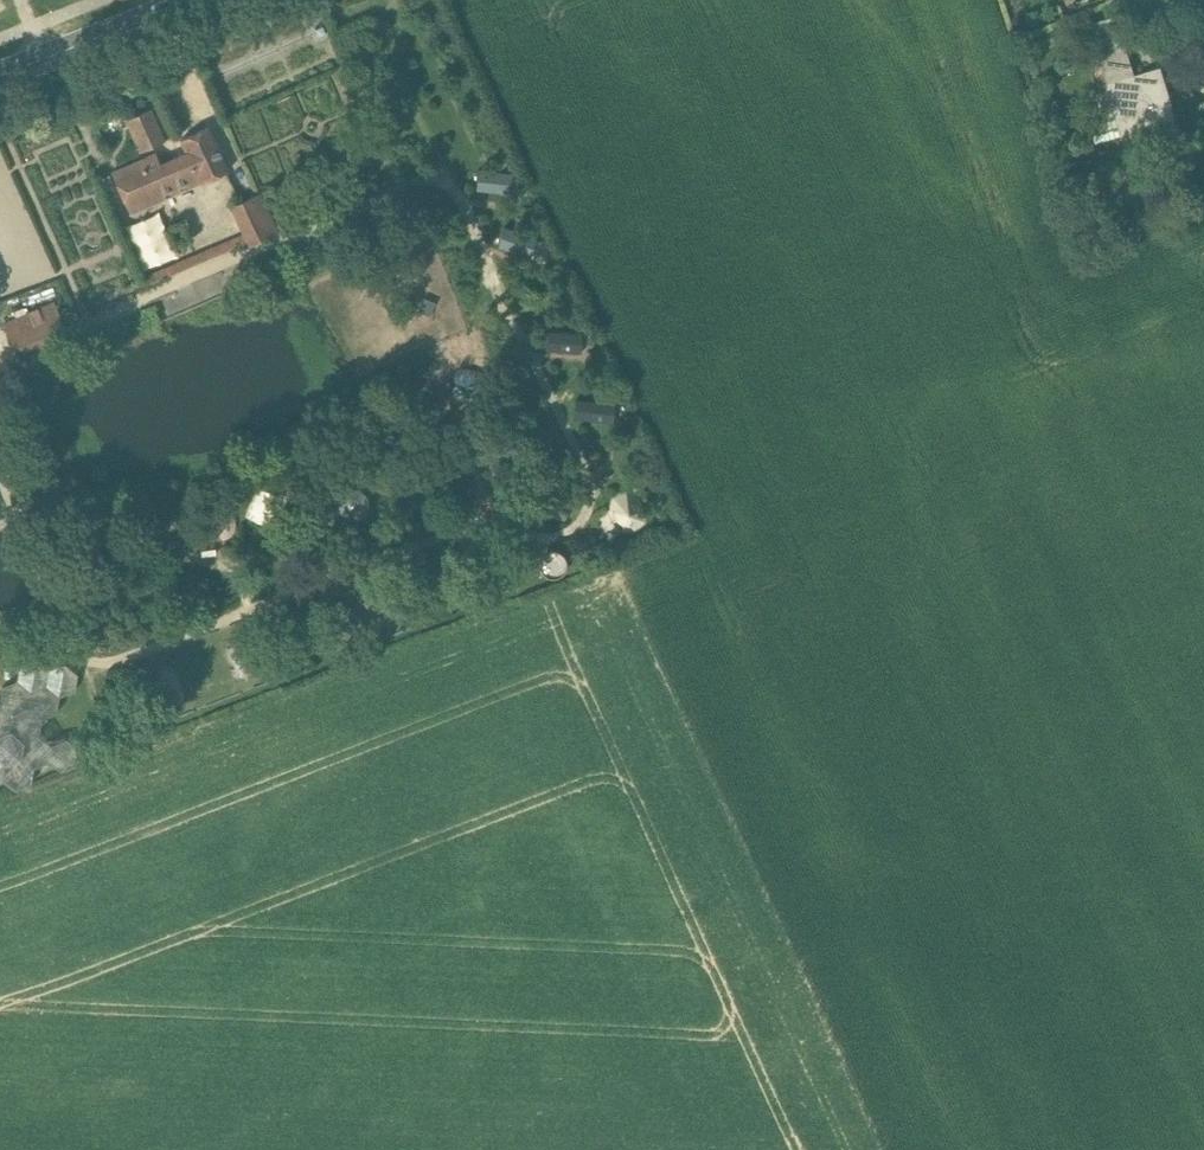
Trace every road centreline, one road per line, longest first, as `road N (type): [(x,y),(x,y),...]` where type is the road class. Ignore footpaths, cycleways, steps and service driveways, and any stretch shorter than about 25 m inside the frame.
road 1 (primary): [(0,76),(202,0)]

